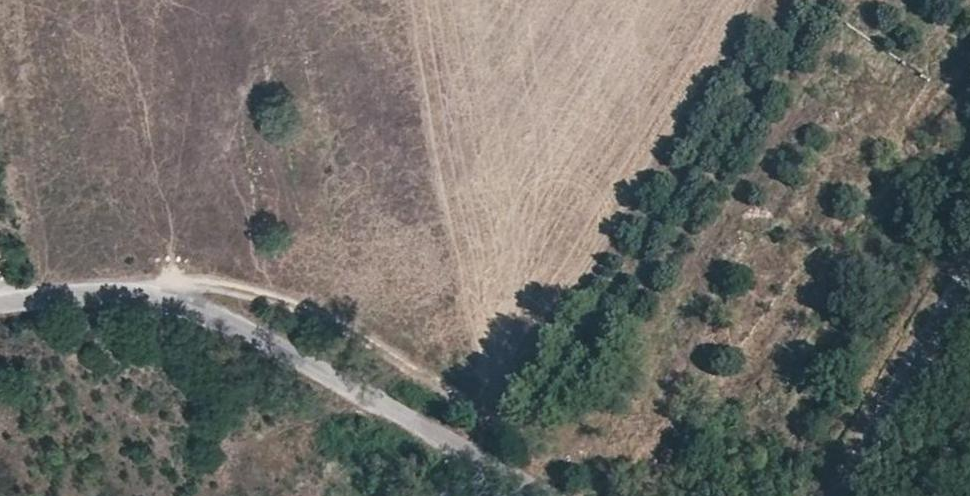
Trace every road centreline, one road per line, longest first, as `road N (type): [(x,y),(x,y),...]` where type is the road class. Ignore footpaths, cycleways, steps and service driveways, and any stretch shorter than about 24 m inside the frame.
road 1 (track): [(958,0),(936,51),(647,450),(609,470),(576,463),(286,307),(191,291)]
road 2 (unclassified): [(0,301),(191,291),(235,306),(555,495)]
road 3 (unclassified): [(843,495),(969,277)]
road 4 (track): [(23,297),(41,282),(47,261),(0,79)]

